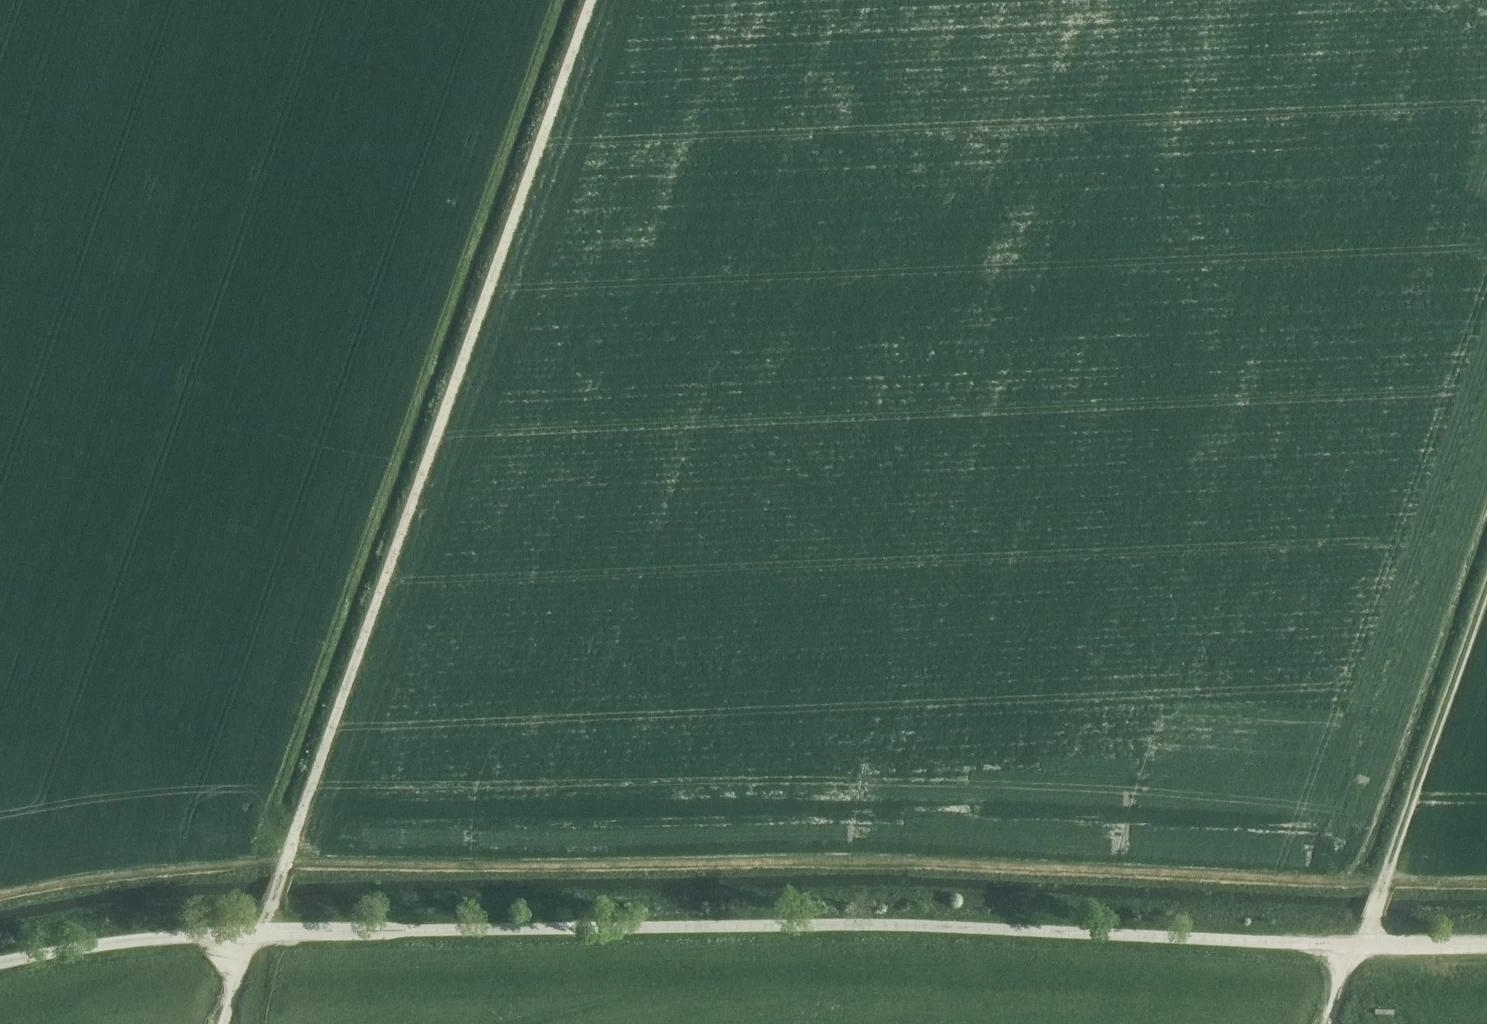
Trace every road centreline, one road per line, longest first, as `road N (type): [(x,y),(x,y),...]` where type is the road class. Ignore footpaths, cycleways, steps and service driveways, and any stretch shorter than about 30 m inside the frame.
road 1 (unclassified): [(0,962),(175,937),(701,926),(936,925),(1356,946)]
road 2 (track): [(587,0),(284,864)]
road 3 (track): [(1356,946),(1486,575)]
road 4 (unclassified): [(1486,946),(1356,946)]

